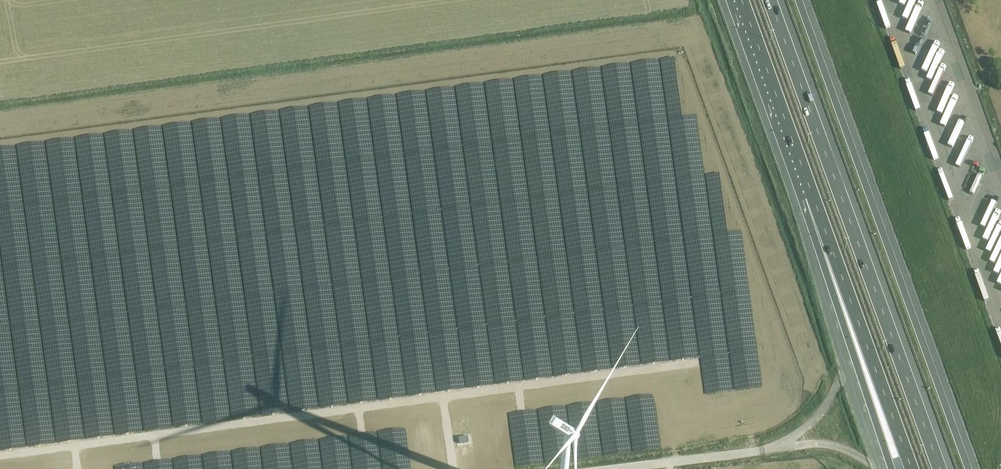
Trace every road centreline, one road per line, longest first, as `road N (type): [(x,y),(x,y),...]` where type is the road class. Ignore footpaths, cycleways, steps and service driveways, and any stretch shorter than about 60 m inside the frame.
road 1 (motorway): [(970,468),(799,0)]
road 2 (motorway): [(940,468),(769,0)]
road 3 (motorway): [(813,196),(910,468)]
road 4 (motorway): [(813,196),(891,468)]
road 5 (motorway): [(742,0),(813,196)]
road 6 (track): [(780,447),(614,468)]

